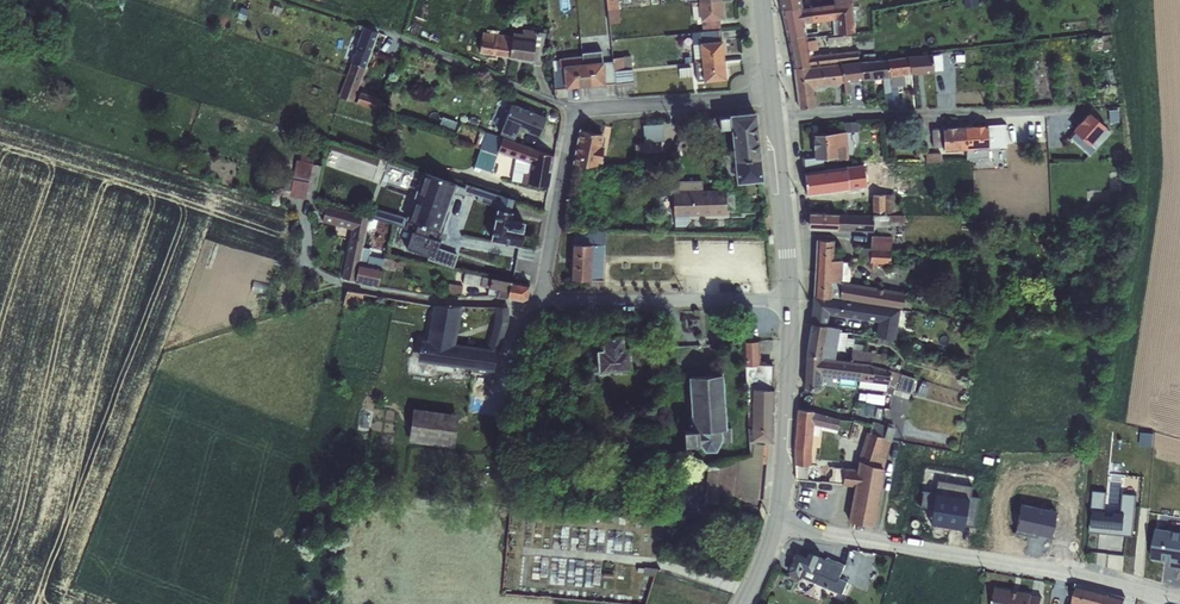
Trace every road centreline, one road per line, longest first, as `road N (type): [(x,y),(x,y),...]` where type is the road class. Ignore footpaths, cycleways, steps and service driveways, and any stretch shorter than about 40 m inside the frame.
road 1 (residential): [(784,517),(1179,598)]
road 2 (residential): [(770,95),(574,110),(535,303)]
road 3 (residential): [(773,118),(858,110),(930,116),(1065,111)]
road 4 (residential): [(787,299),(535,303)]
road 5 (tertiary): [(784,517),(787,299)]
road 6 (tertiary): [(787,299),(773,118)]

